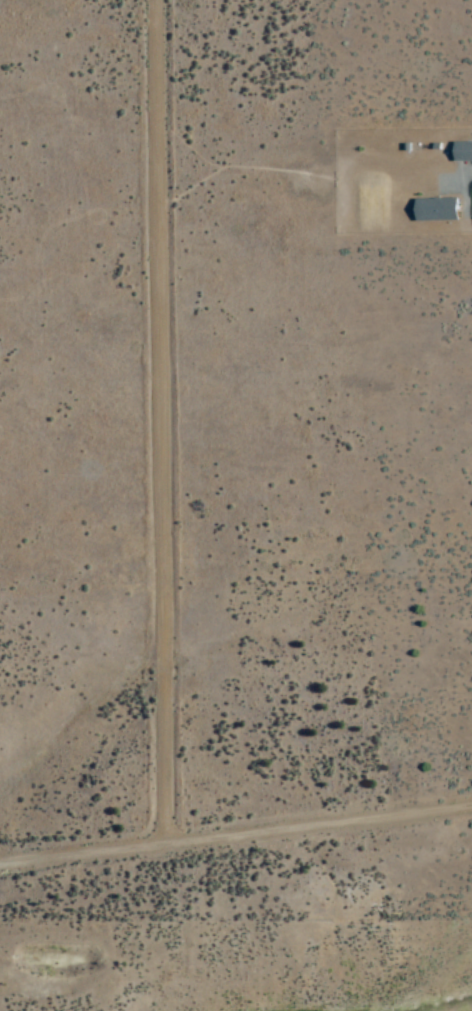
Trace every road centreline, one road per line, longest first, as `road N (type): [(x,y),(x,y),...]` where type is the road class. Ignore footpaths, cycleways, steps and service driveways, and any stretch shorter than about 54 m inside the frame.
road 1 (residential): [(169,847),(164,0)]
road 2 (residential): [(0,866),(471,811)]

